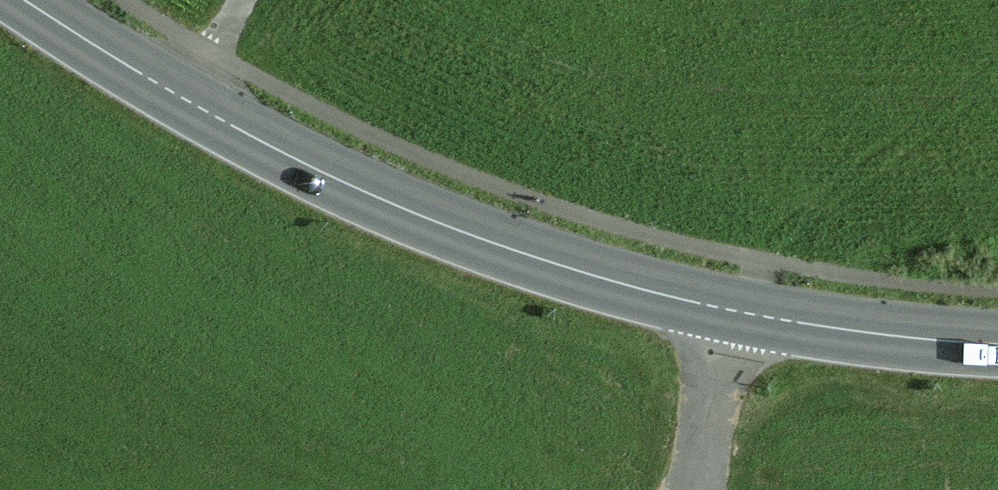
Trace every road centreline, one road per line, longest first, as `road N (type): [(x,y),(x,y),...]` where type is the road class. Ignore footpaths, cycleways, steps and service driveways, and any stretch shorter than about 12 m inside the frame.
road 1 (secondary): [(728,310),(538,258),(374,195),(254,138),(27,0)]
road 2 (secondary): [(997,344),(728,310)]
road 3 (unclassified): [(697,489),(728,310)]

